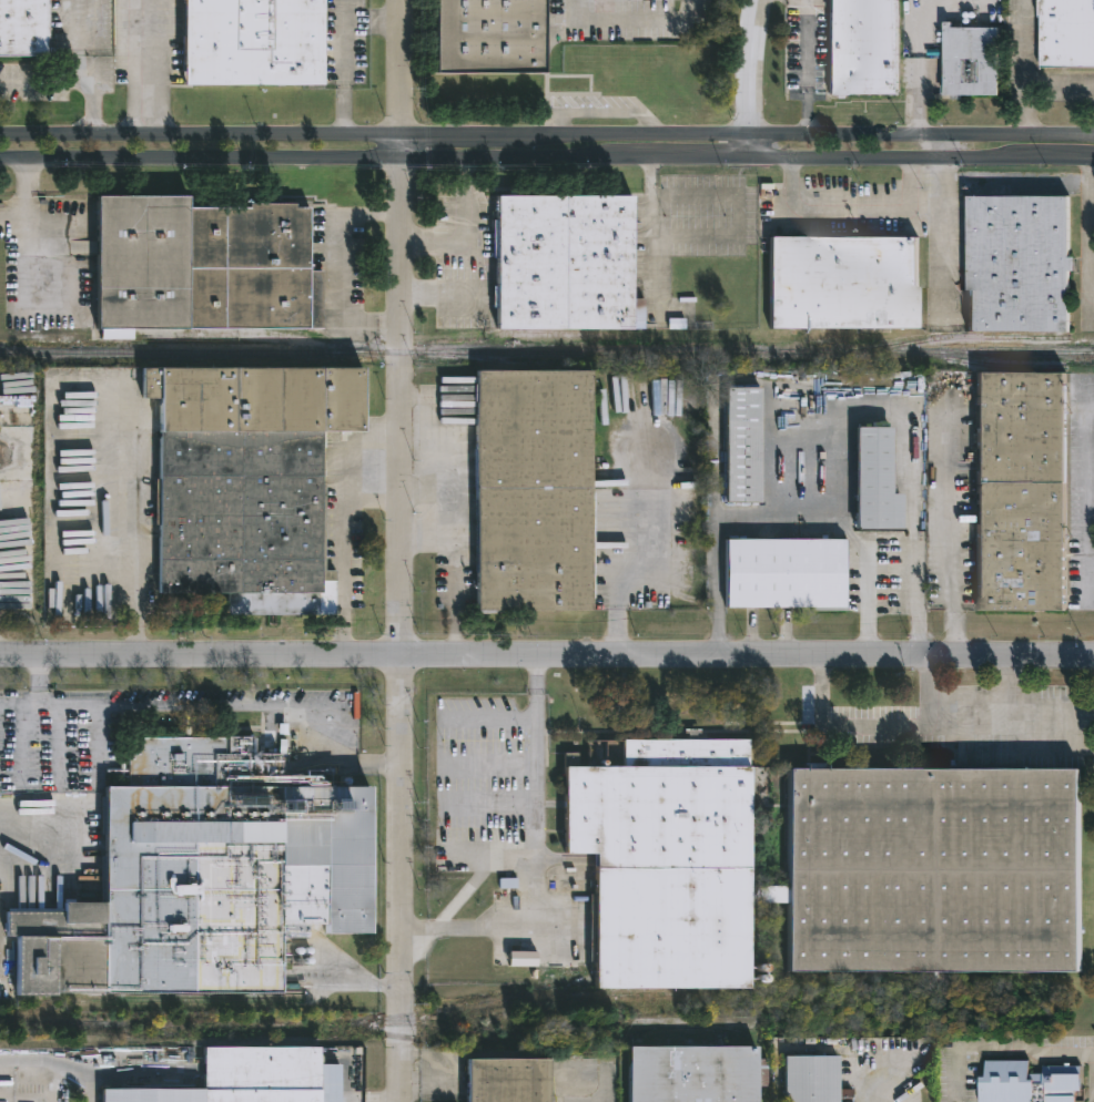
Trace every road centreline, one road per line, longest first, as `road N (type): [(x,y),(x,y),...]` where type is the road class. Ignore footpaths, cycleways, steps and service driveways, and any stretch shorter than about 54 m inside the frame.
road 1 (residential): [(403,0),(401,1101)]
road 2 (residential): [(1093,655),(398,655),(0,644)]
road 3 (tertiary): [(0,161),(1093,159)]
road 4 (tertiary): [(1093,139),(0,139)]
road 5 (residential): [(761,0),(750,157)]

